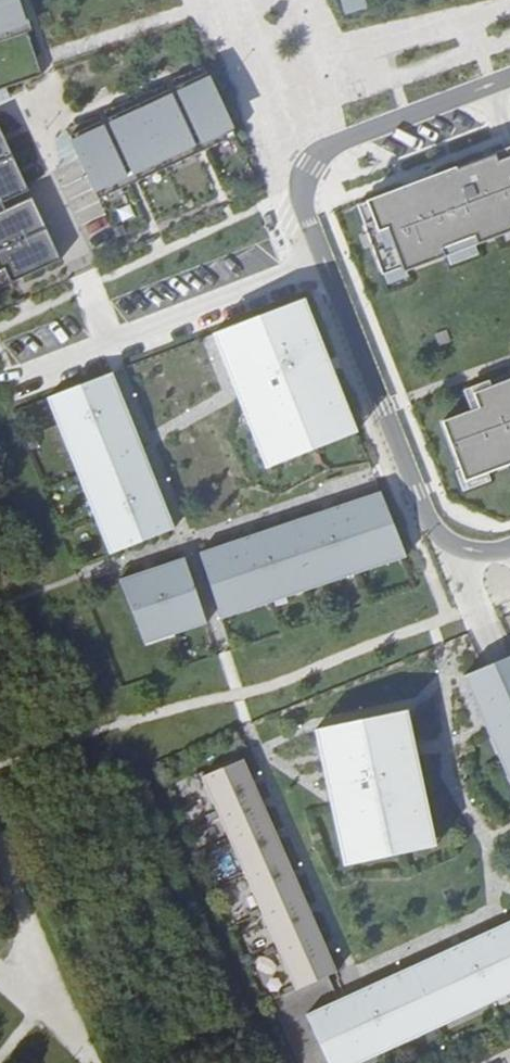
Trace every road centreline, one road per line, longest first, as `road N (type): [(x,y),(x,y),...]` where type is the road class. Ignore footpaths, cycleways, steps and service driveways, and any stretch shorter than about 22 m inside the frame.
road 1 (residential): [(509,547),(472,551),(450,543),(428,518),(305,213),(303,191),(329,148),(509,77)]

